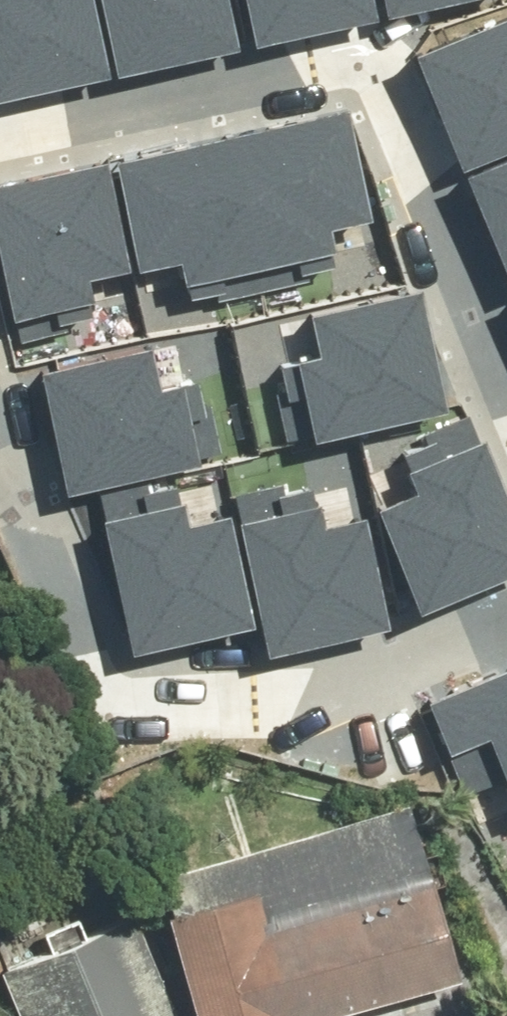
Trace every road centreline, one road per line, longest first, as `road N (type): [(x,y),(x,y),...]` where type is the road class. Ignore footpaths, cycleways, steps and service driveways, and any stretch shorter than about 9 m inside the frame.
road 1 (residential): [(506,626),(361,678),(145,679),(81,613),(0,428)]
road 2 (residential): [(0,128),(328,63),(360,68),(393,109)]
road 3 (residential): [(393,109),(506,423)]

